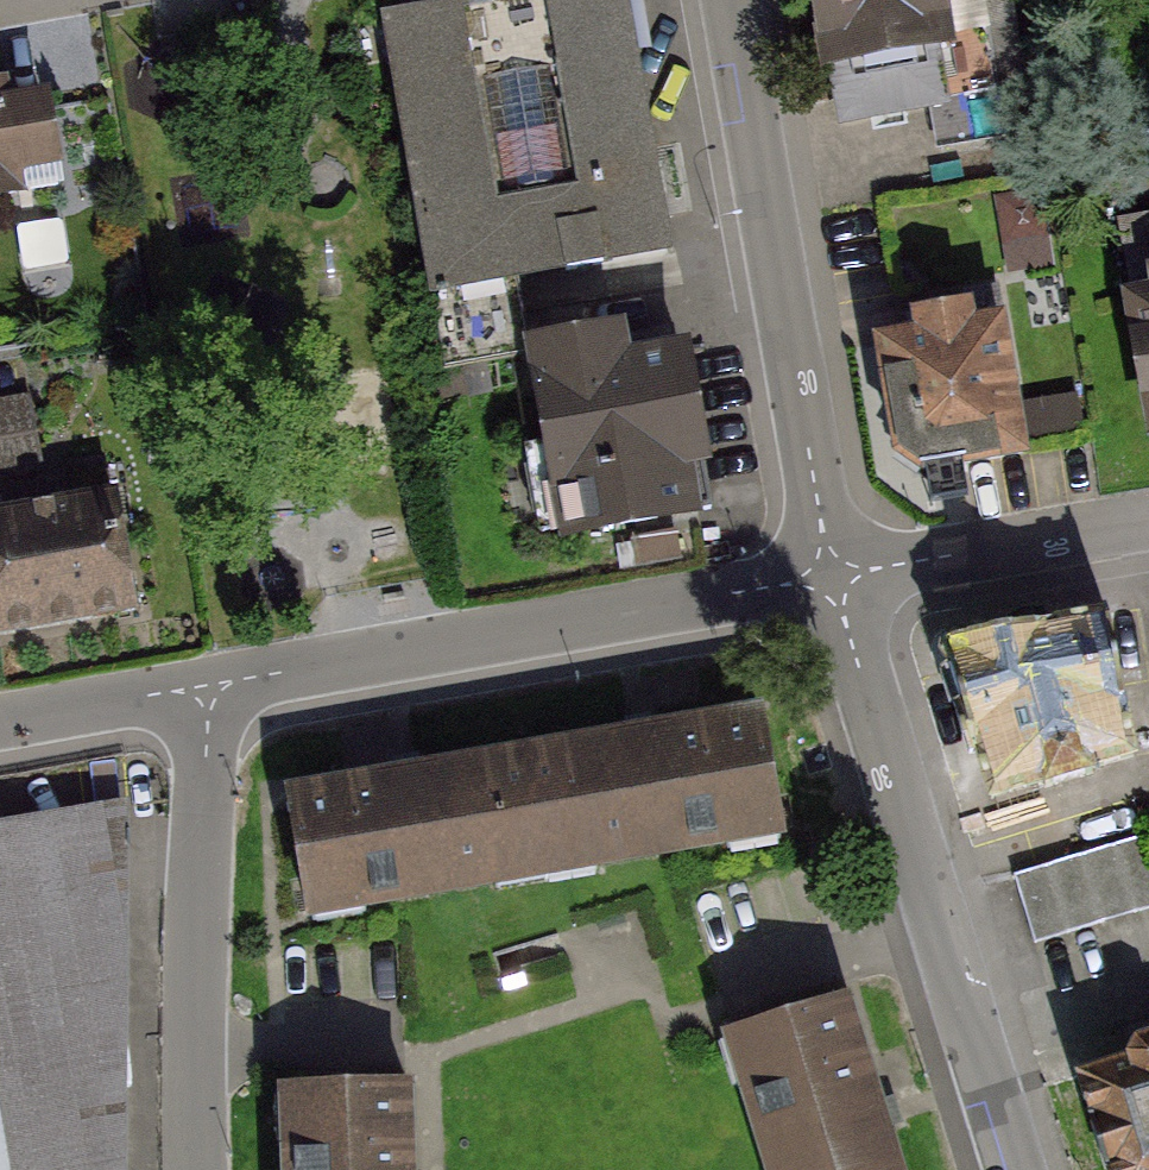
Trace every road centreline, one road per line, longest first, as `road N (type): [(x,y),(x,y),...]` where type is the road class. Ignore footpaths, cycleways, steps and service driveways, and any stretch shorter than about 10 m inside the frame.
road 1 (residential): [(196,691),(834,585)]
road 2 (residential): [(1018,1169),(834,585)]
road 3 (residential): [(834,585),(727,0)]
road 4 (residential): [(196,1169),(203,795),(196,691)]
road 5 (residential): [(1148,525),(834,585)]
road 6 (residential): [(0,726),(196,691)]

